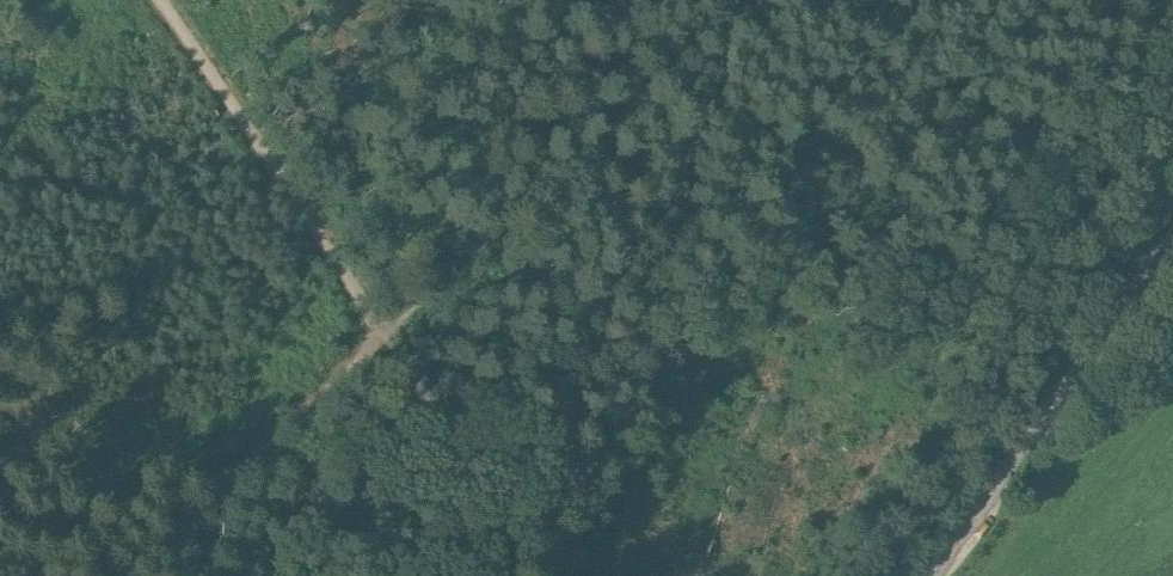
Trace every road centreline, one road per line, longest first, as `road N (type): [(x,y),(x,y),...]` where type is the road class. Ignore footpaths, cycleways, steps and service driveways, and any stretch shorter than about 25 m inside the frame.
road 1 (track): [(123,575),(267,451),(381,337),(231,83),(169,0)]
road 2 (track): [(381,337),(527,196),(609,102),(725,36),(770,0)]
road 3 (unclassified): [(1172,235),(931,575)]

